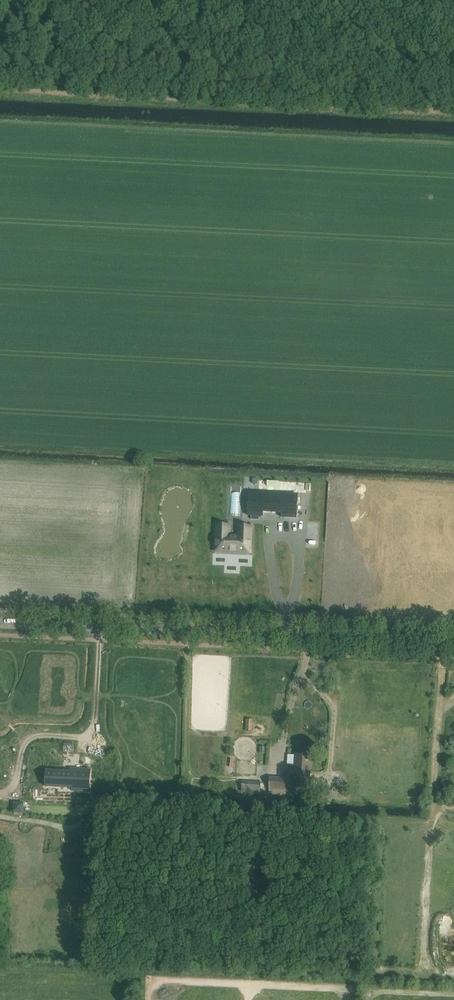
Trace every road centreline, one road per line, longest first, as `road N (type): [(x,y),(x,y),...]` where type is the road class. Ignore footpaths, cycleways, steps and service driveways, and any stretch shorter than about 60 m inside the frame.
road 1 (tertiary): [(453,645),(0,623)]

